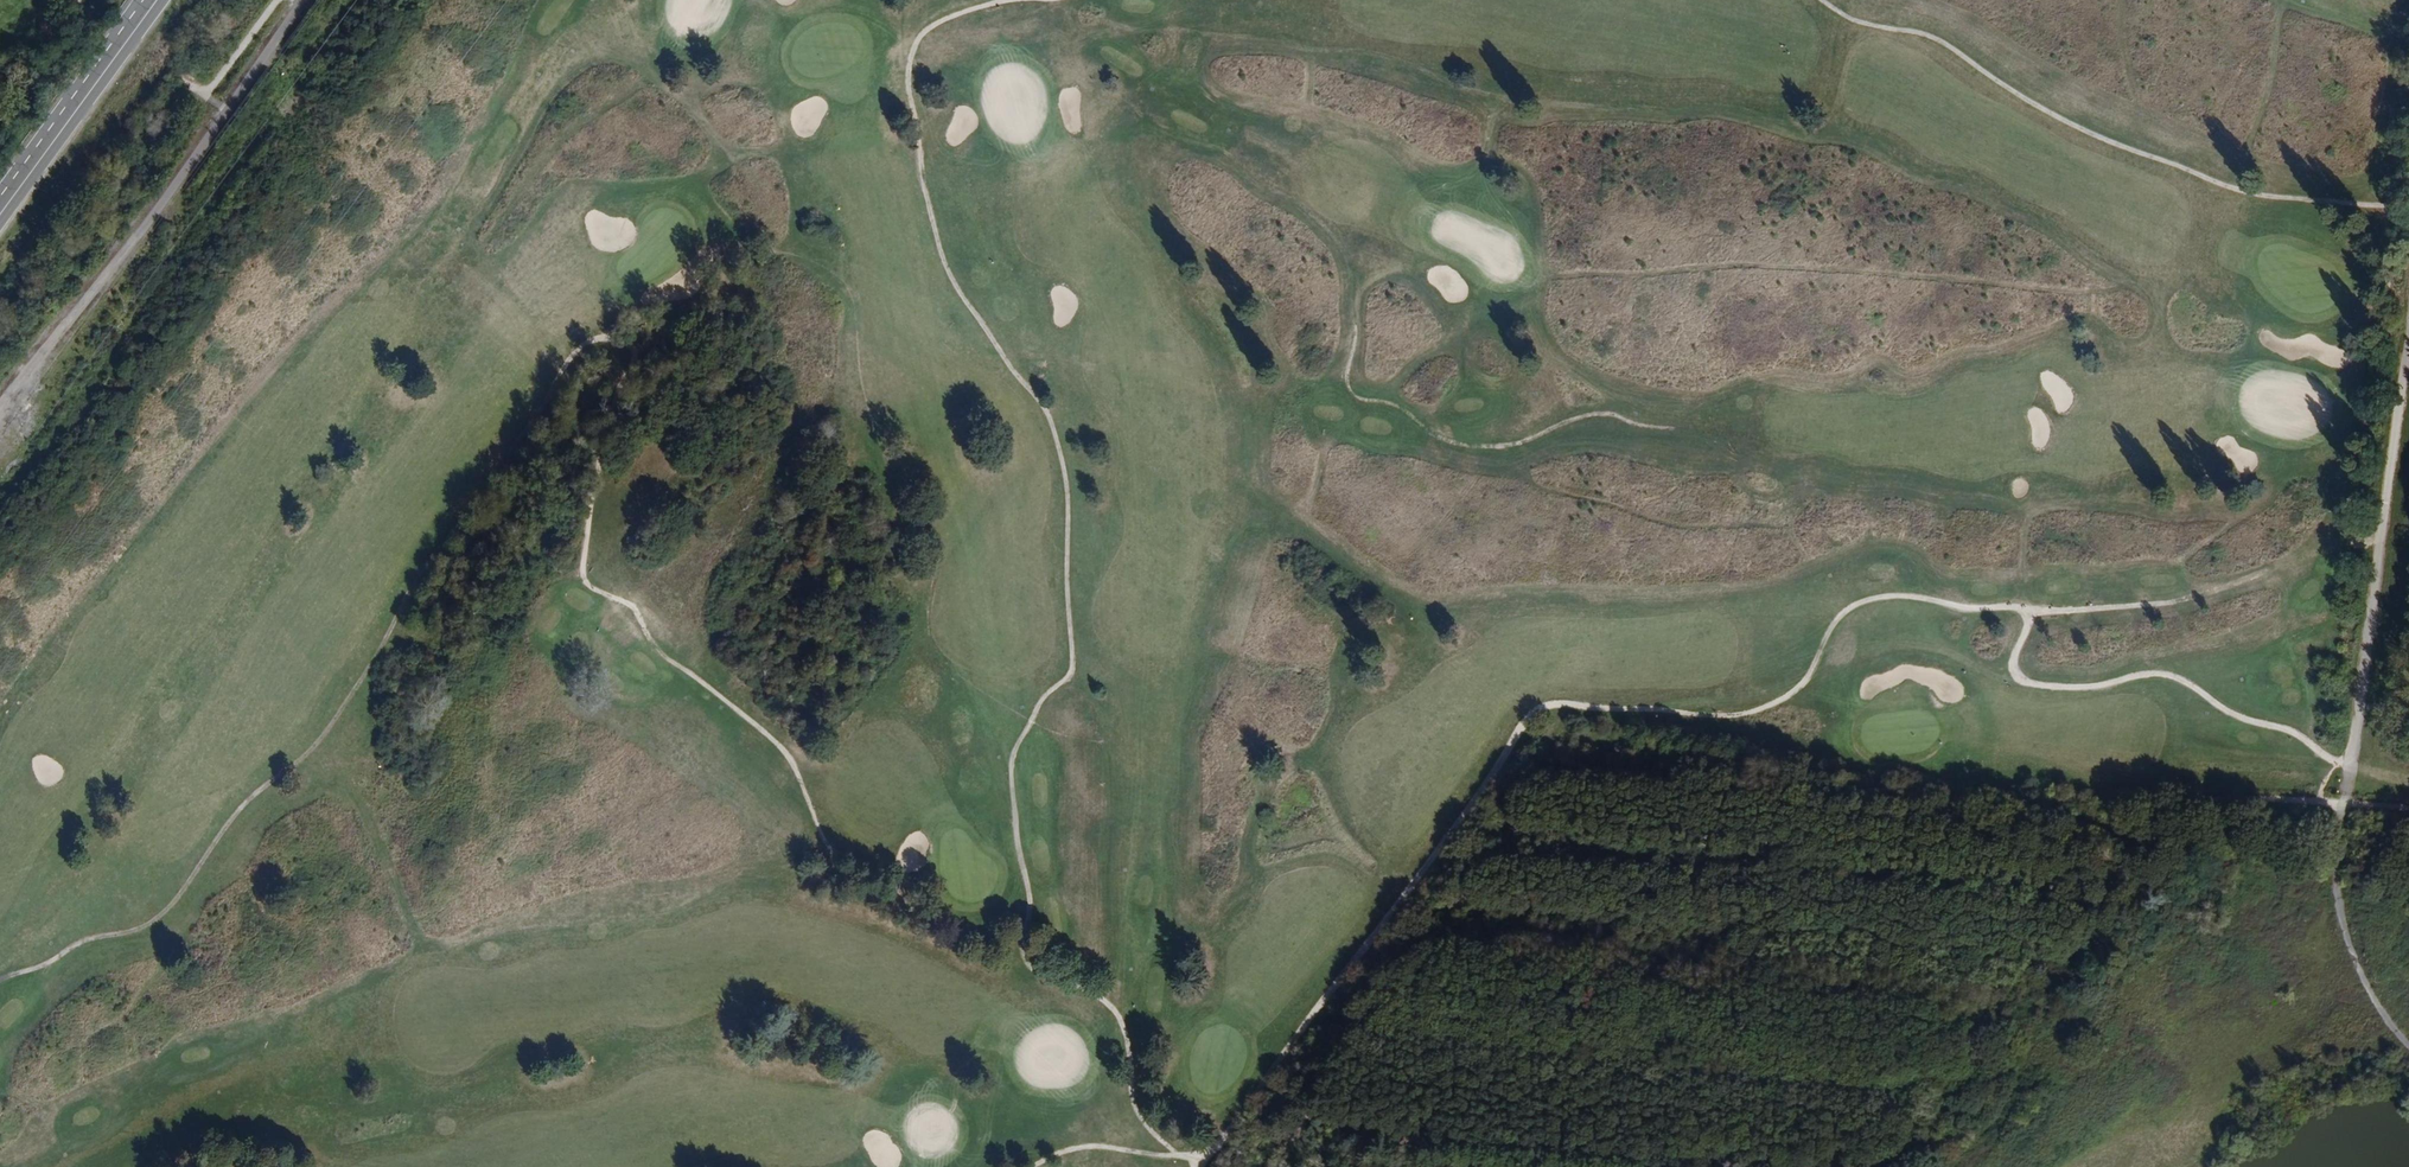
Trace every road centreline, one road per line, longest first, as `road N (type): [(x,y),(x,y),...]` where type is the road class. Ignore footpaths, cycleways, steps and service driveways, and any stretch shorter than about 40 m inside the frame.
road 1 (track): [(2408,1042),(2342,939),(2344,806)]
road 2 (trunk): [(0,209),(119,50)]

